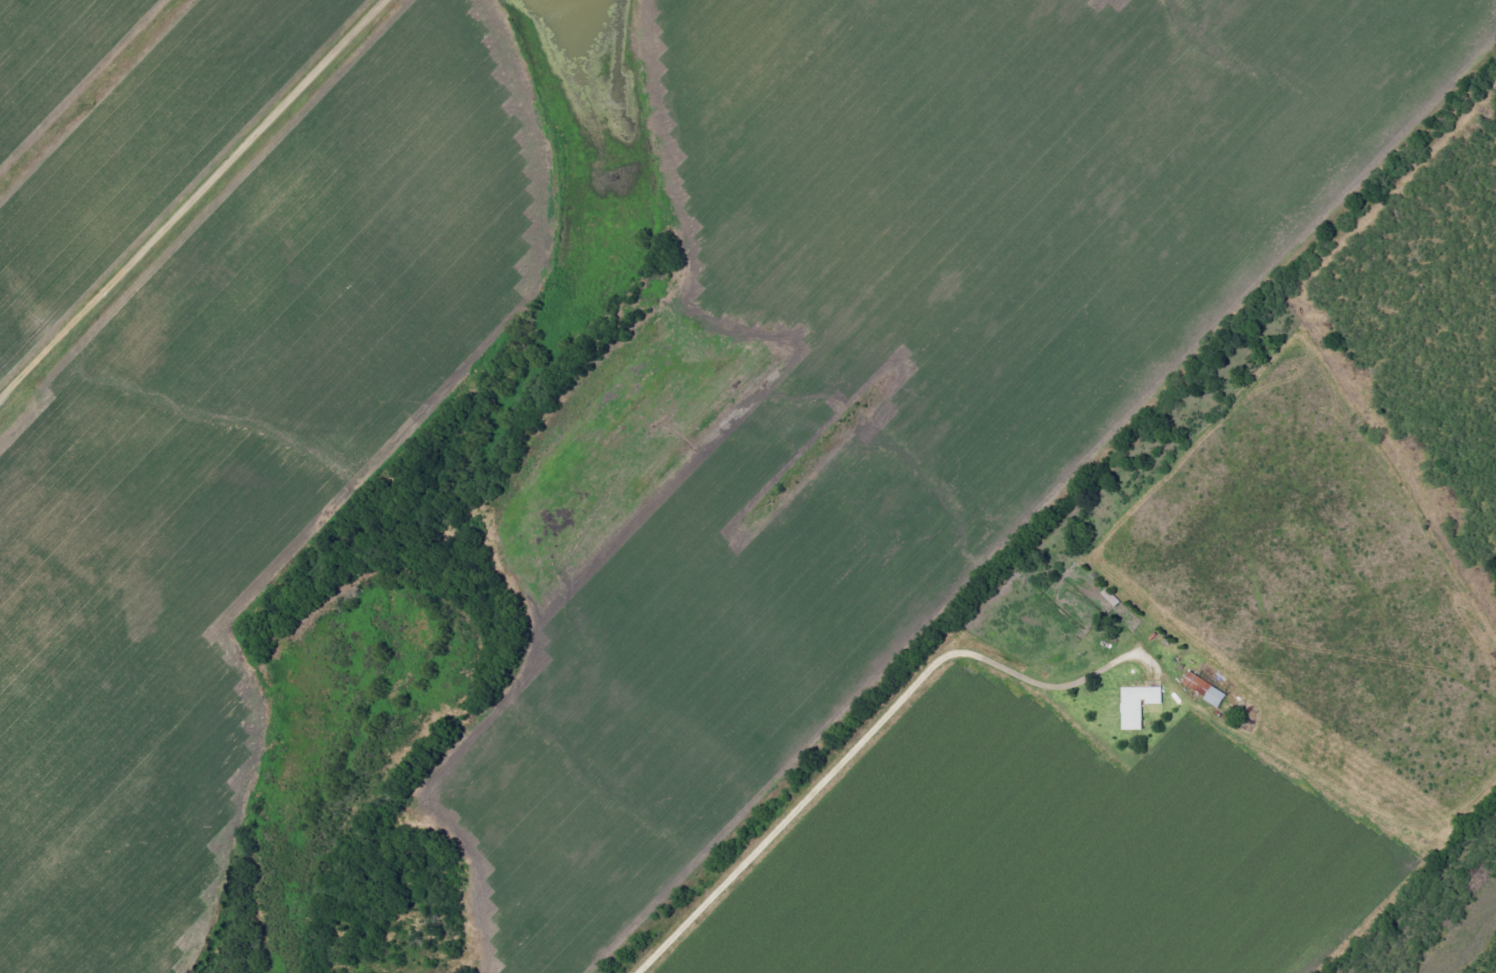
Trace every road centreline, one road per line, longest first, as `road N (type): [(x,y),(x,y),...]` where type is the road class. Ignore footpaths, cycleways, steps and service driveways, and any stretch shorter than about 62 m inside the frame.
road 1 (residential): [(640,972),(943,657),(973,653),(1056,687),(1134,655),(1157,666)]

